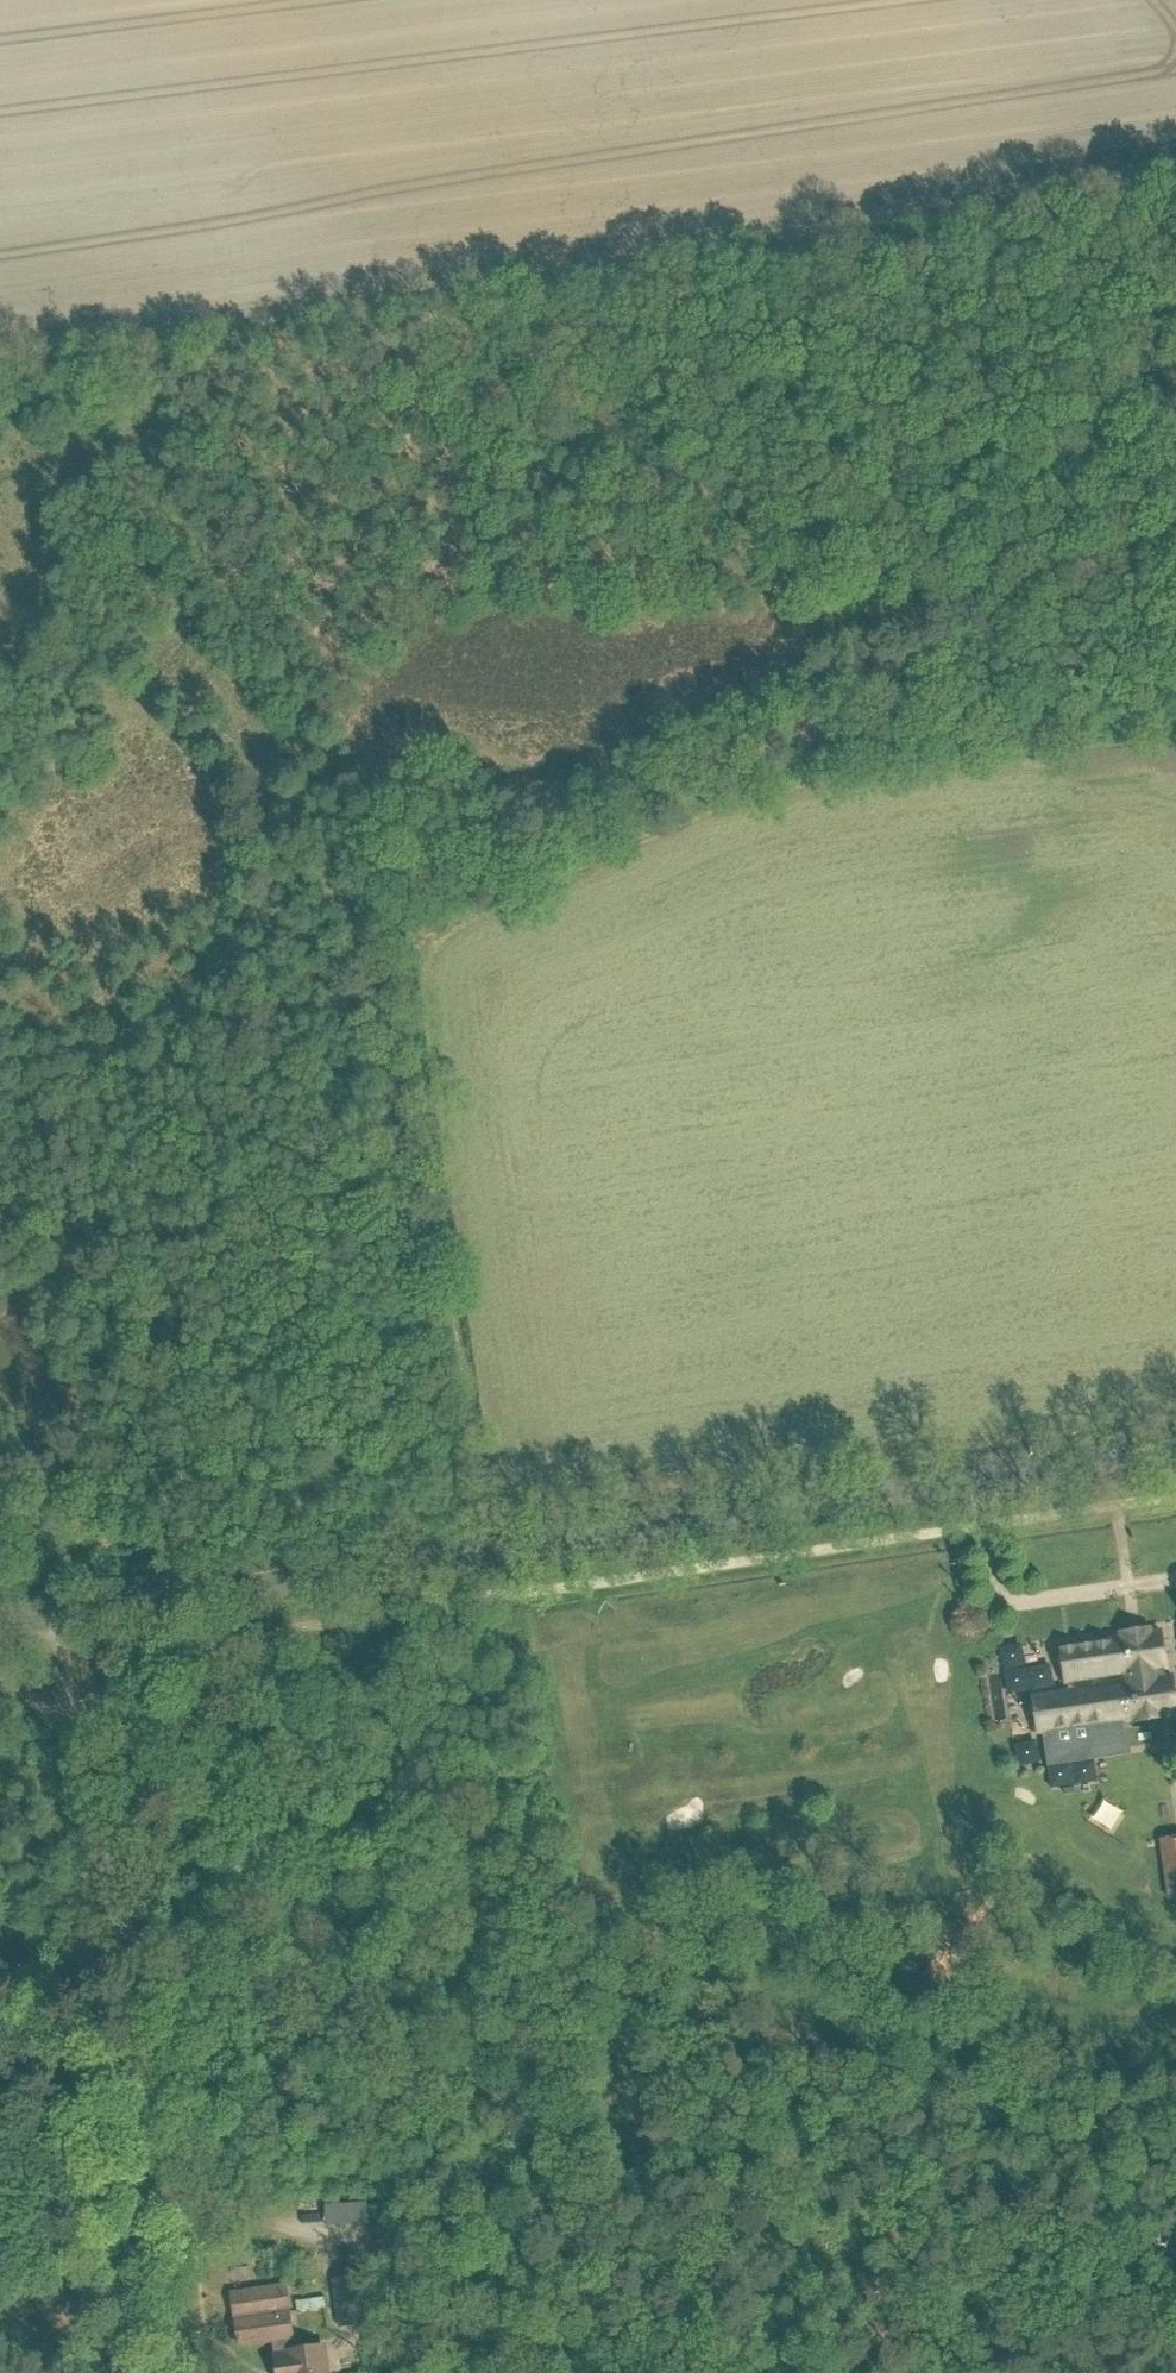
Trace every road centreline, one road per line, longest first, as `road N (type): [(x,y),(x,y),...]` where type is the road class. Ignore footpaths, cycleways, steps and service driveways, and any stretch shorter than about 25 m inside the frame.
road 1 (secondary): [(1175,1451),(0,1624)]

